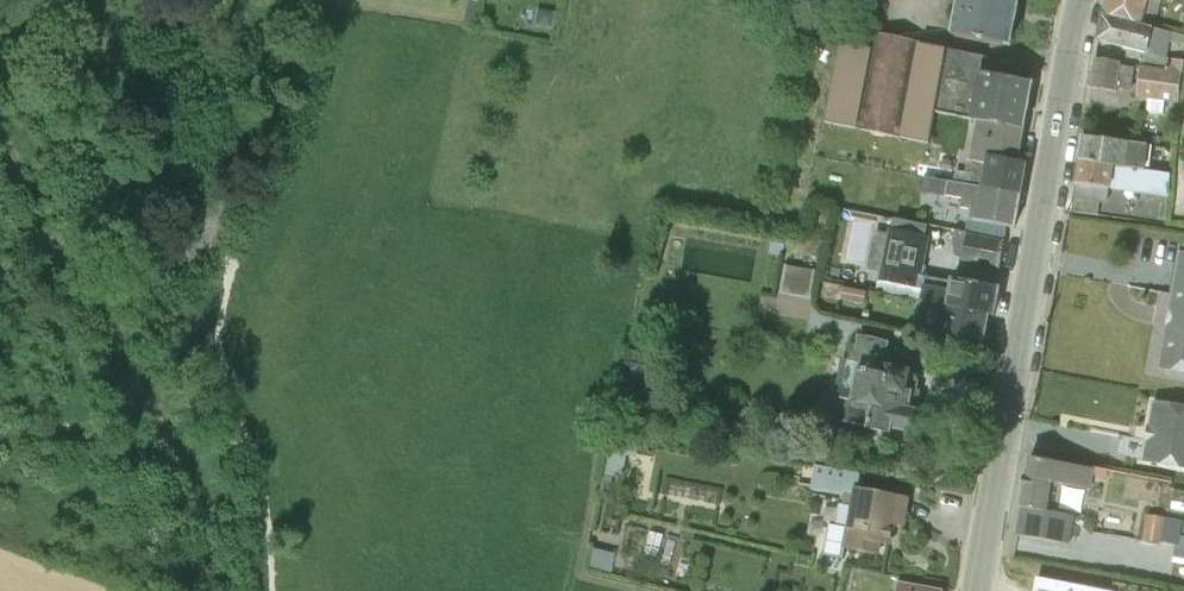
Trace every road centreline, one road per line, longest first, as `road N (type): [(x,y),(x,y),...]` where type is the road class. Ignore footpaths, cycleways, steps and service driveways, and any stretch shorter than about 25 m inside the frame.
road 1 (tertiary): [(973,590),(1078,0)]
road 2 (track): [(209,590),(208,510),(174,436),(0,152)]

